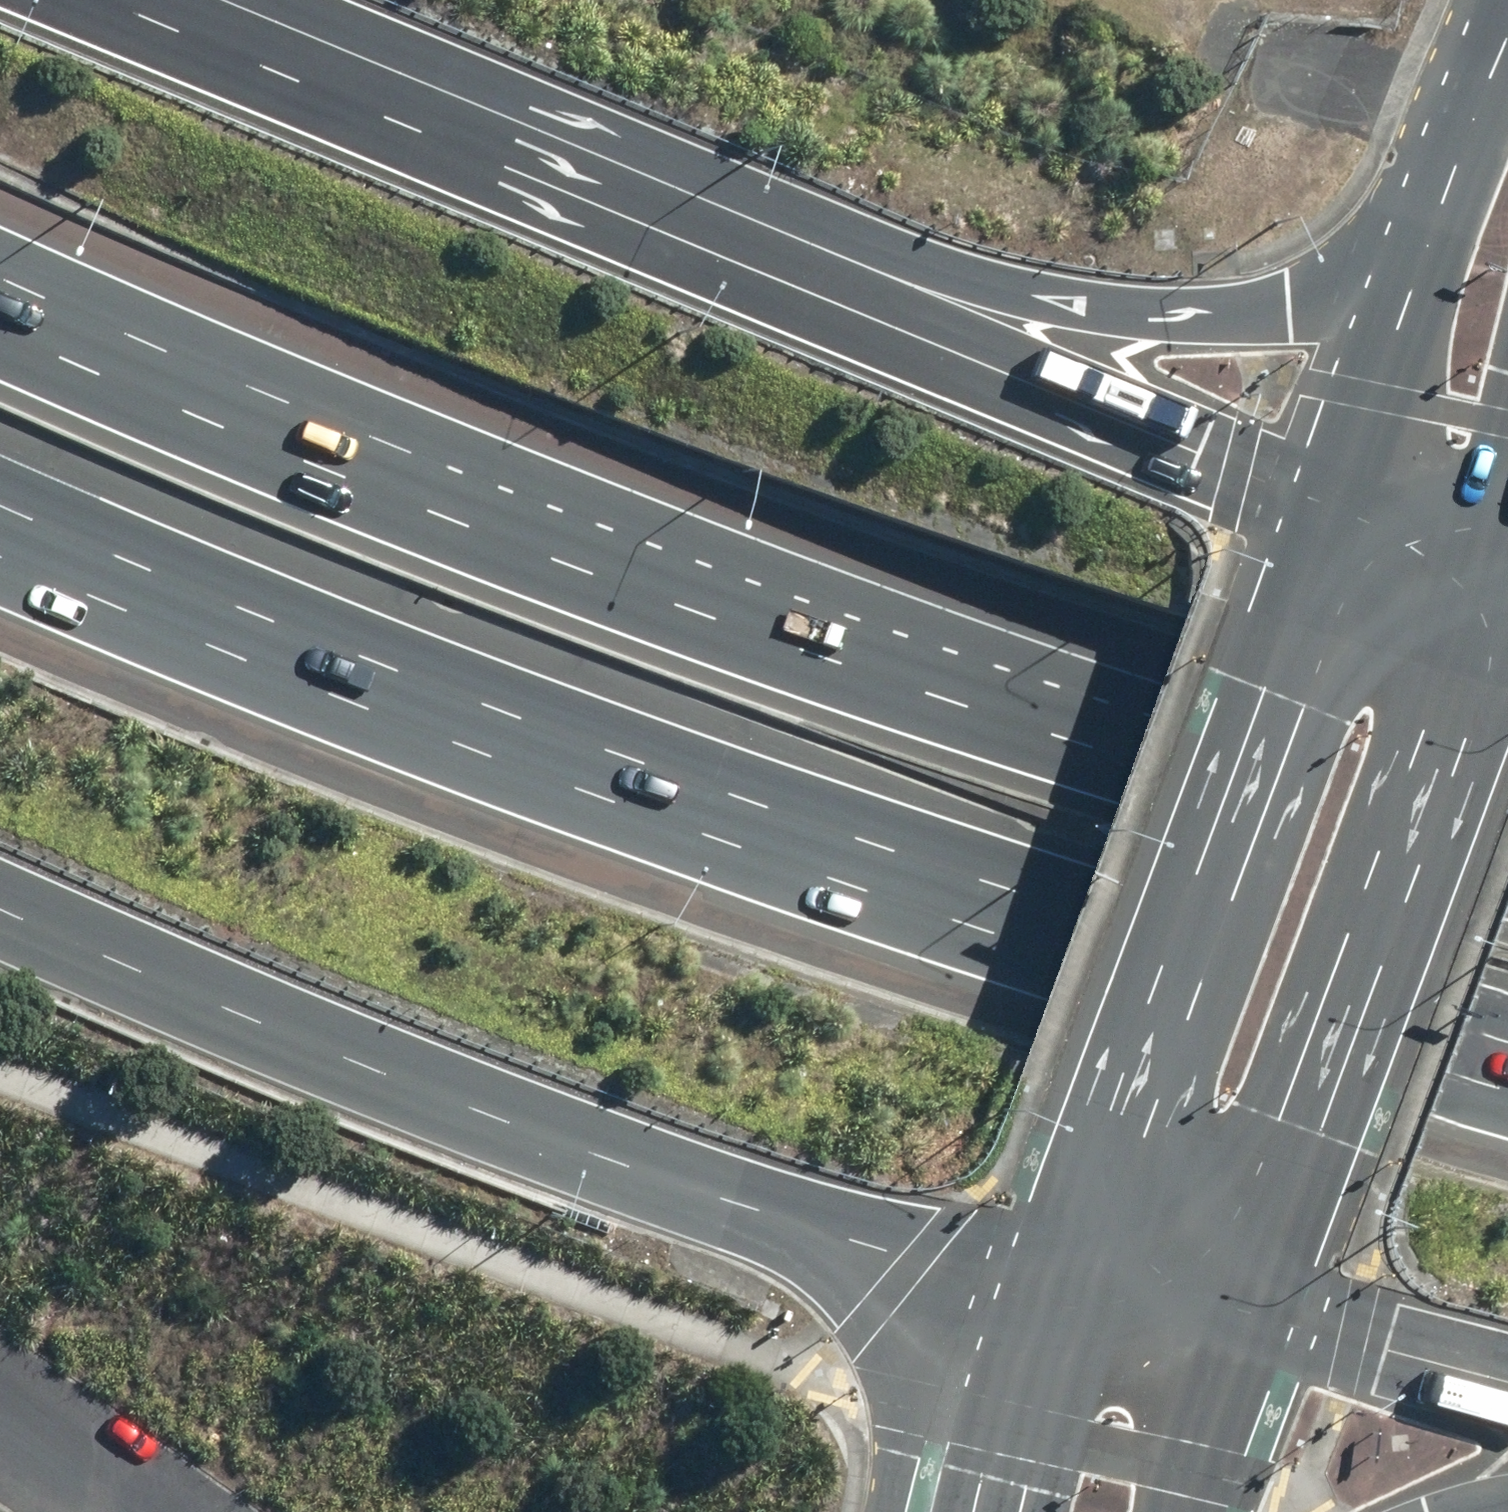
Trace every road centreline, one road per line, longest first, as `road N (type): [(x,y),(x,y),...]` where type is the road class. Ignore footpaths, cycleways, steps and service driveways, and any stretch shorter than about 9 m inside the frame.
road 1 (motorway): [(0,342),(390,512),(947,721),(1507,890)]
road 2 (motorway): [(1507,1042),(1011,893),(252,616),(0,505)]
road 3 (motorway): [(1032,1289),(913,1267),(721,1201),(0,912)]
road 4 (primary): [(1032,1289),(1098,1137),(1336,500)]
road 5 (motorway): [(598,206),(1161,318),(1289,312),(1414,272)]
road 6 (motorway): [(598,206),(1193,452),(1336,500)]
road 7 (primary): [(1507,629),(1254,1318)]
road 8 (motorway): [(116,0),(598,206)]
road 9 (motorway): [(1507,1384),(1254,1318)]
road 10 (primary): [(1414,272),(1507,43)]
road 11 (primary): [(1336,500),(1414,272)]
road 12 (primary): [(974,1511),(1032,1289)]
road 13 (motorway): [(1254,1318),(1032,1289)]
road 14 (primary): [(1254,1318),(1185,1511)]
road 15 (motorway): [(1336,500),(1507,529)]
road 16 (residential): [(133,1511),(0,1419)]

